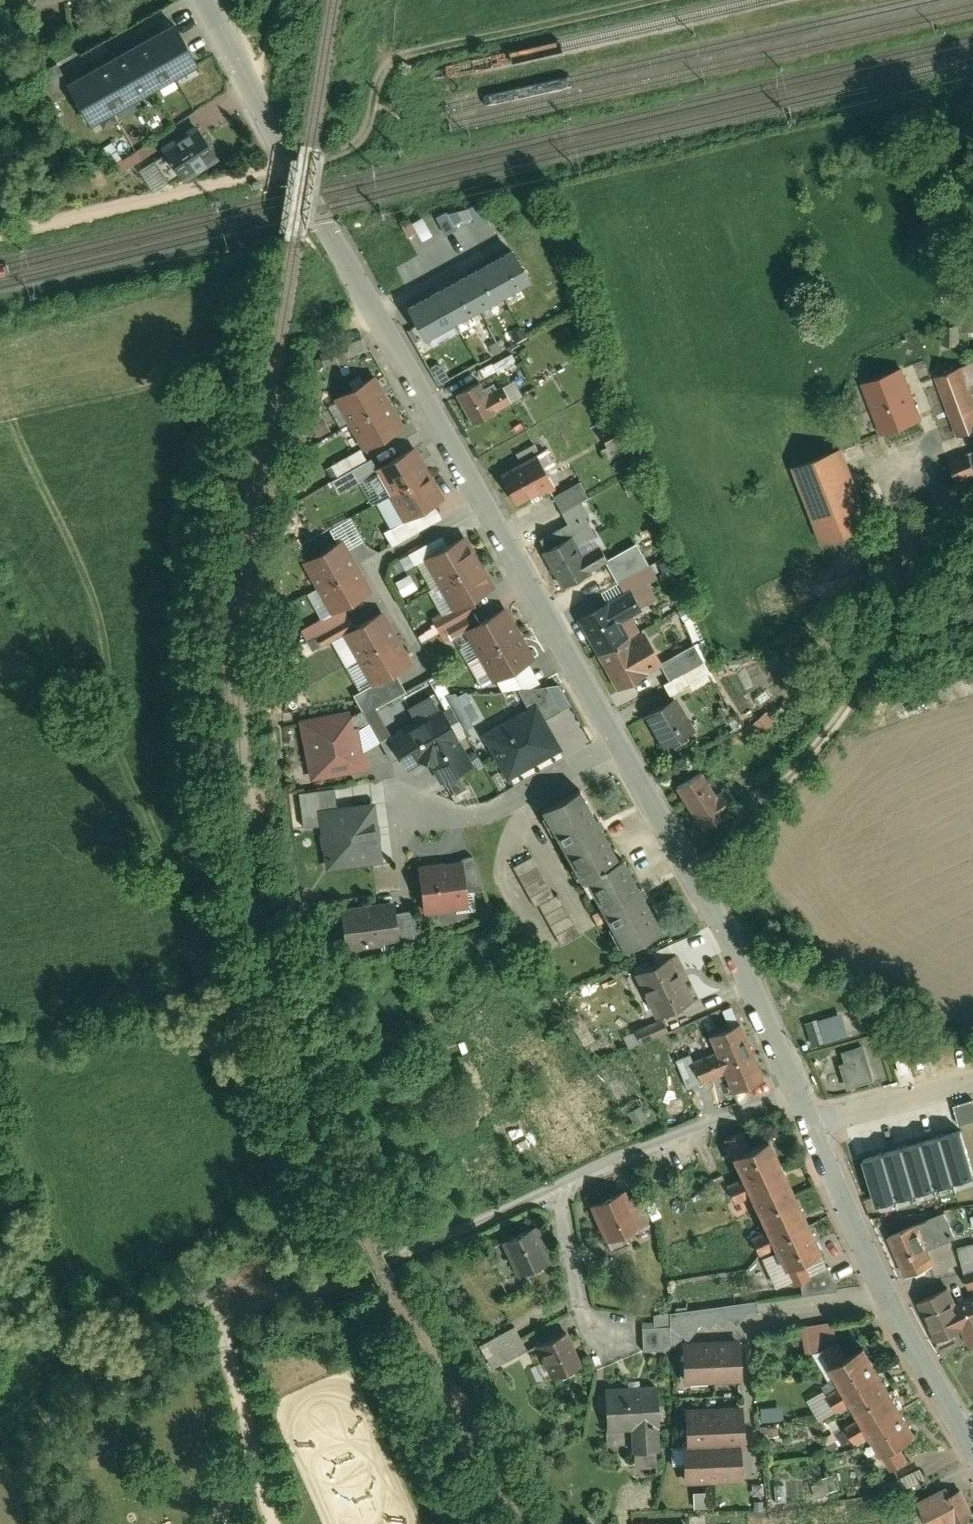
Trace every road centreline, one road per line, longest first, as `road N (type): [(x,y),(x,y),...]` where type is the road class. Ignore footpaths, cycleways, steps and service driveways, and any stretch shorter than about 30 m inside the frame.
road 1 (residential): [(791,1077),(707,905),(245,82),(210,0)]
road 2 (track): [(315,1285),(260,1146),(150,803),(122,759),(99,619),(81,575),(43,524),(0,492)]
road 3 (residential): [(965,1437),(884,1297),(813,1123)]
road 4 (residential): [(791,1077),(557,1191)]
road 5 (residential): [(557,1191),(315,1285)]
road 6 (residential): [(557,1191),(579,1311),(608,1343)]
road 7 (residential): [(972,1080),(813,1123)]

